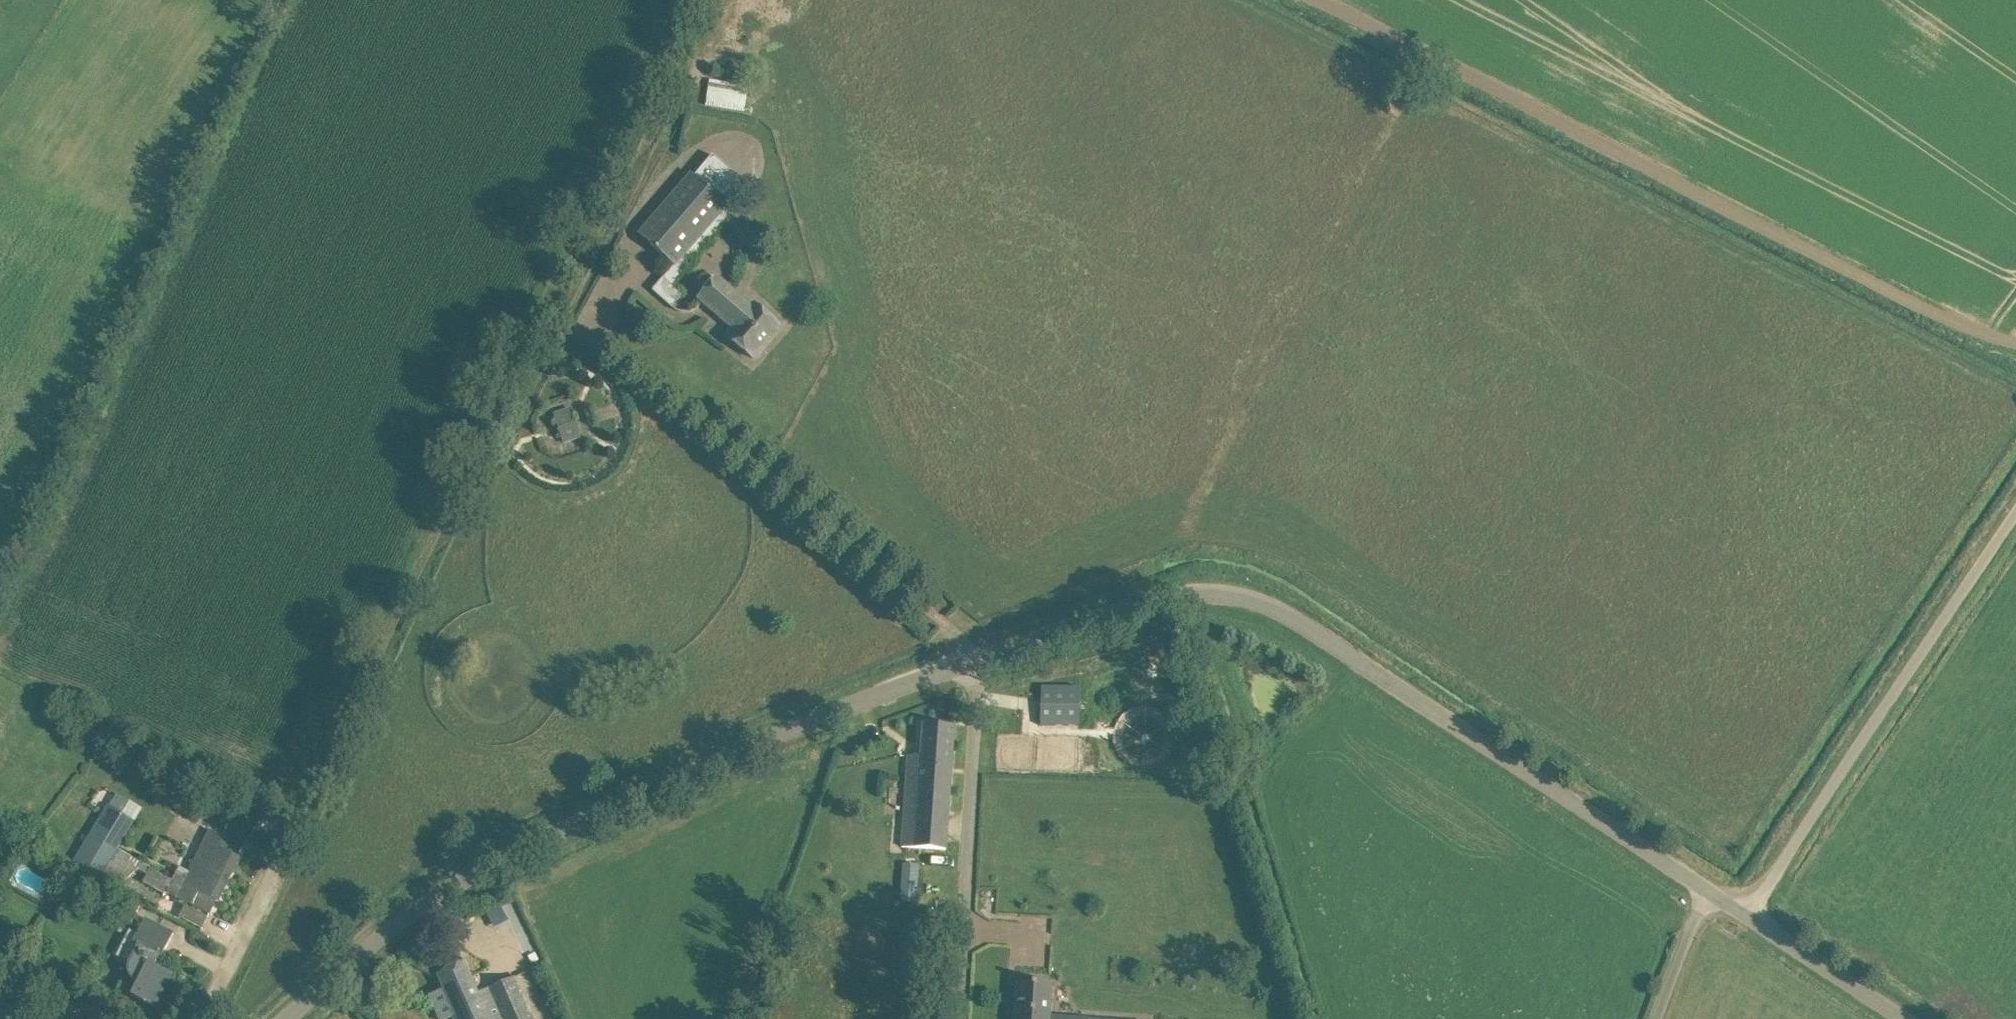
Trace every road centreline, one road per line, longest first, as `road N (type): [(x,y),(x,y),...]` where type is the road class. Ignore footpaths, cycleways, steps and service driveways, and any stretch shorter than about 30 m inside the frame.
road 1 (track): [(702,0),(523,354),(302,836),(205,1018)]
road 2 (unclassified): [(978,657),(1198,590),(1259,597),(1747,917)]
road 3 (unclassified): [(288,1018),(367,948),(490,861),(978,657)]
road 4 (track): [(544,312),(978,657)]
road 5 (unclassified): [(1747,917),(2015,519)]
road 6 (residential): [(959,1018),(978,657)]
road 7 (unclassified): [(1906,1018),(1747,917)]

